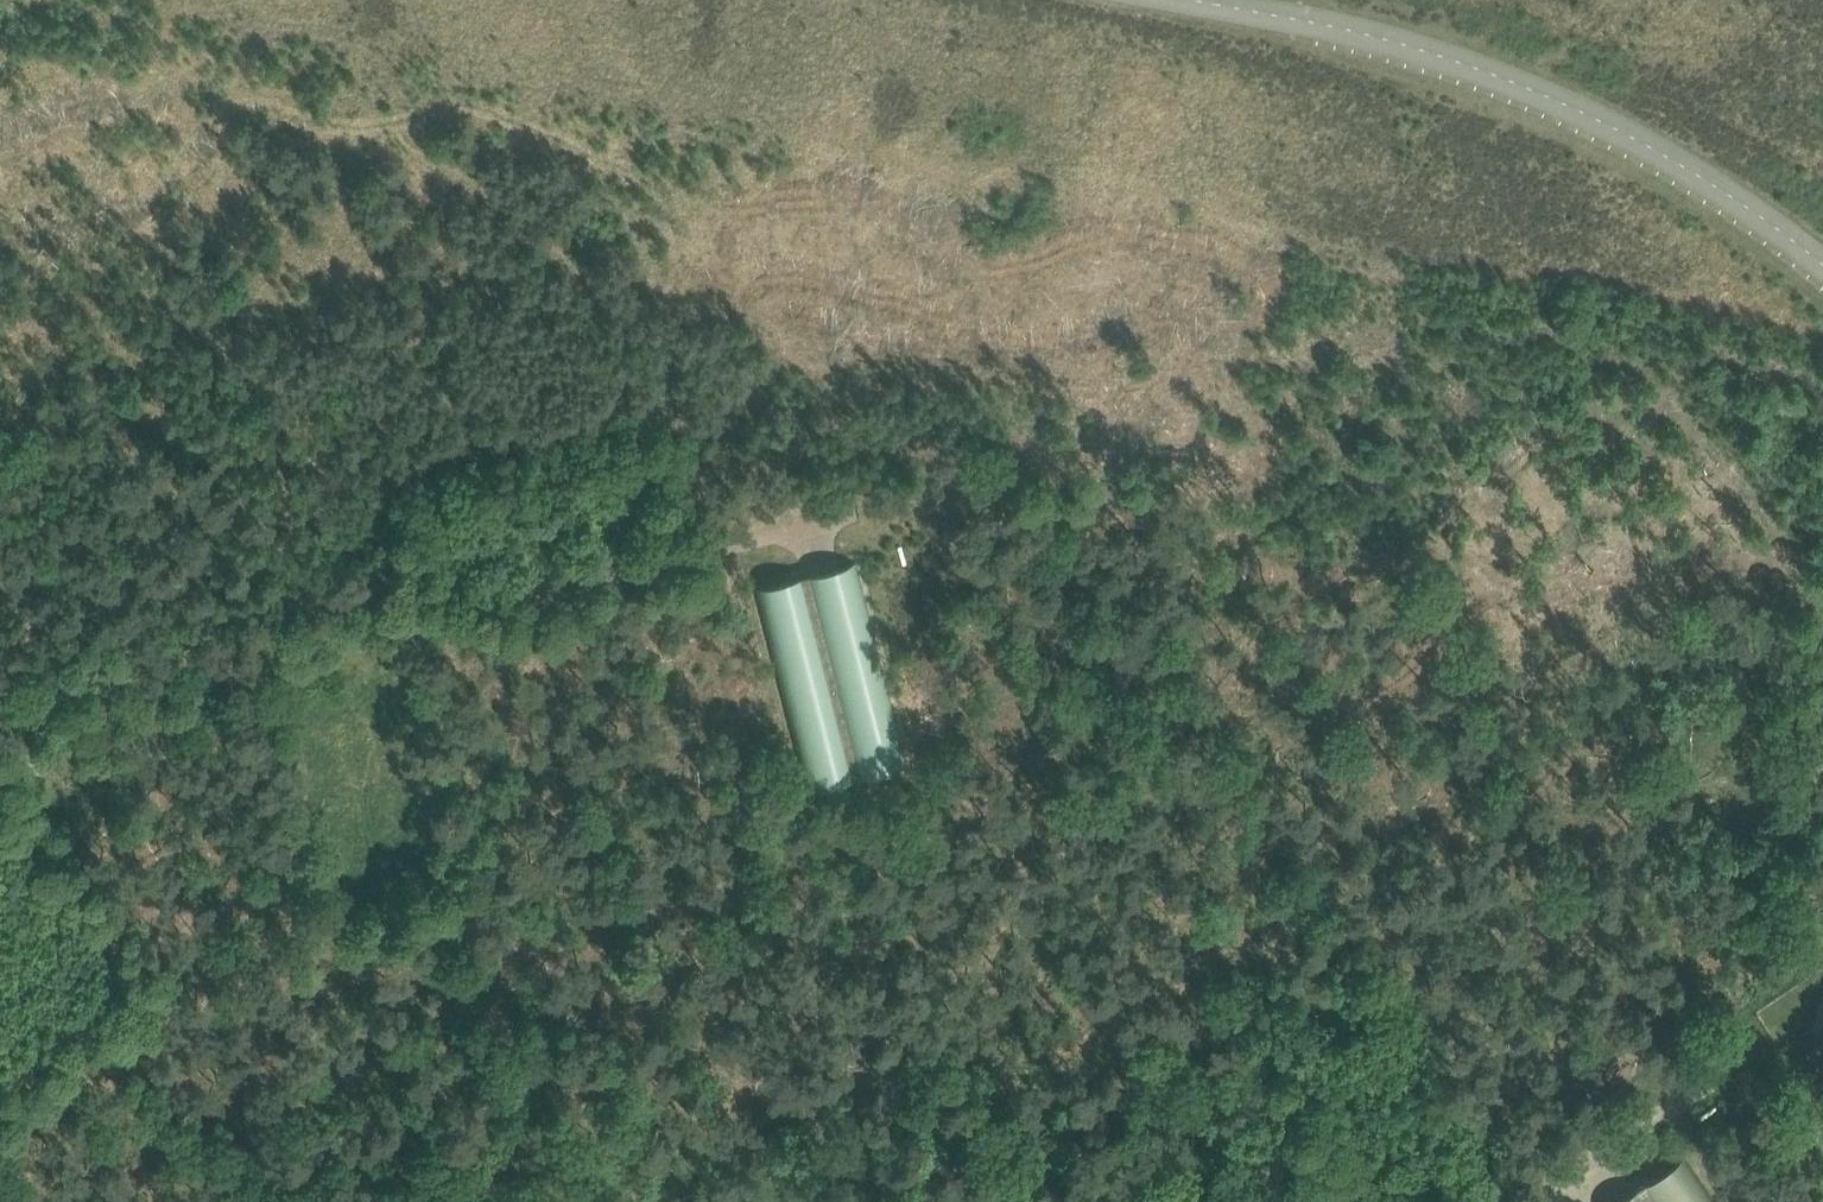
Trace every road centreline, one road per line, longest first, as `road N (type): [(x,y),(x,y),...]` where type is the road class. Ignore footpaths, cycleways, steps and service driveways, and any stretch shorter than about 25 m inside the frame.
road 1 (unclassified): [(1194,0),(1345,28),(1521,85),(1687,168),(1822,264)]
road 2 (unclassified): [(1522,1201),(1708,1077)]

